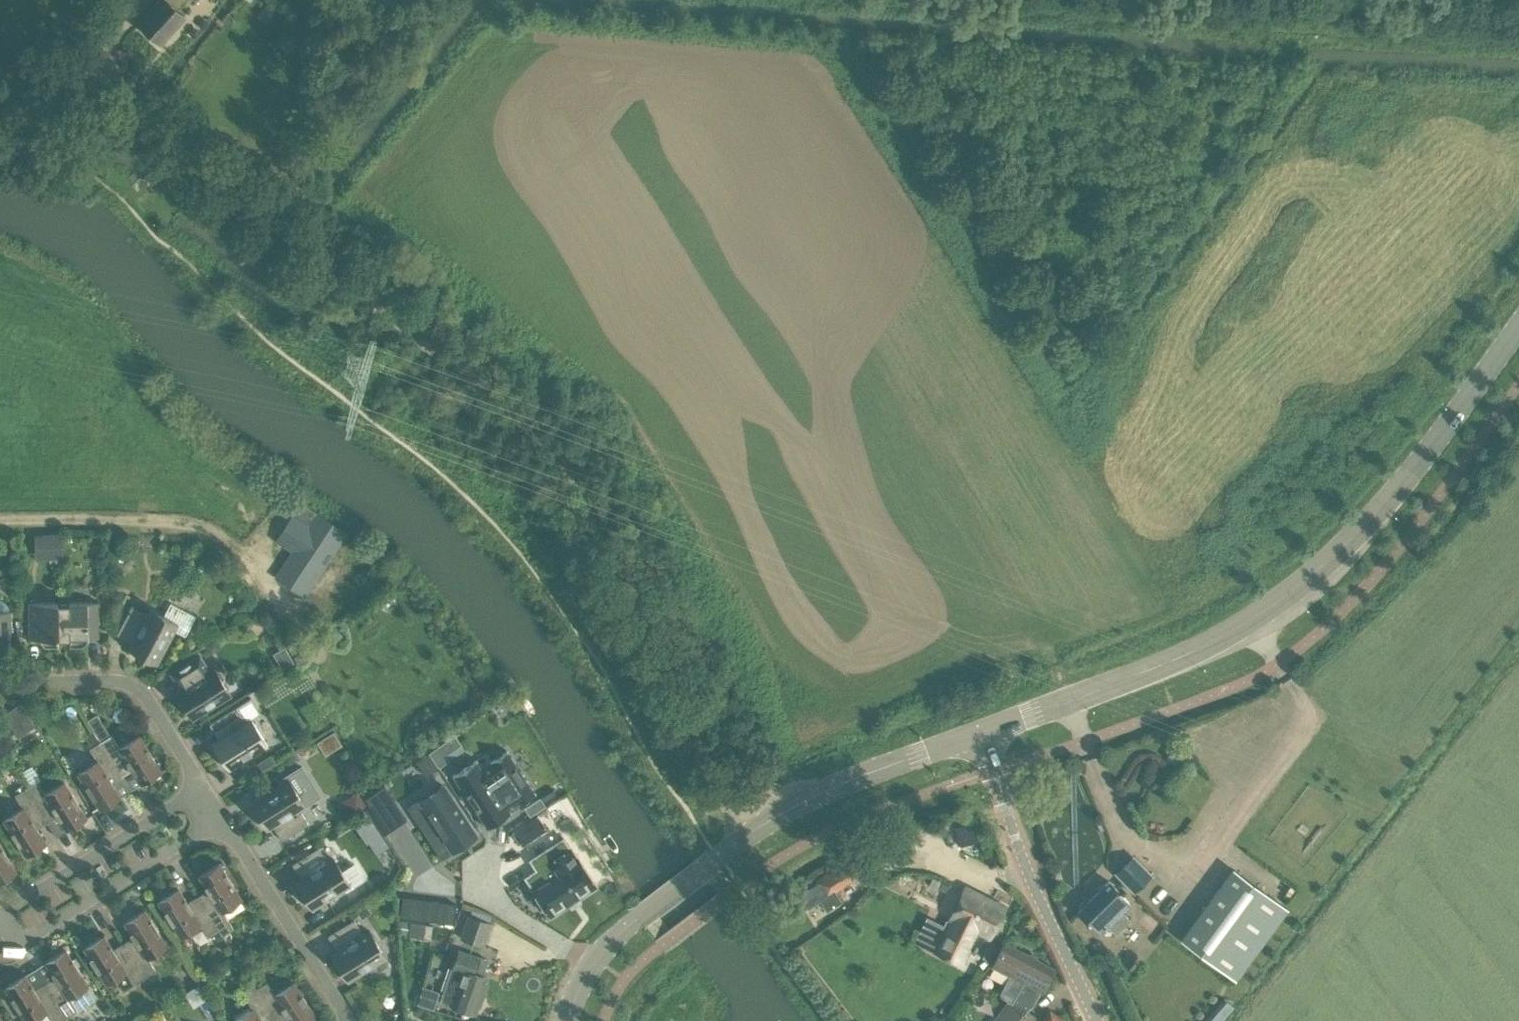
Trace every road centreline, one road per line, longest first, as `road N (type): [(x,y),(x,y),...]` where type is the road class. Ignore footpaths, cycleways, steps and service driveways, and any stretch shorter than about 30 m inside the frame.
road 1 (tertiary): [(982,733),(1159,667),(1251,622),(1362,532),(1518,331)]
road 2 (tertiary): [(570,1020),(579,989),(611,942),(718,858),(815,798),(982,733)]
road 3 (tertiary): [(1097,1020),(1030,880),(982,733)]
road 4 (residential): [(0,920),(25,946),(228,822)]
road 5 (residential): [(203,785),(145,699),(117,679),(0,682)]
road 6 (residential): [(203,785),(0,914)]
road 7 (residential): [(350,1020),(228,822)]

